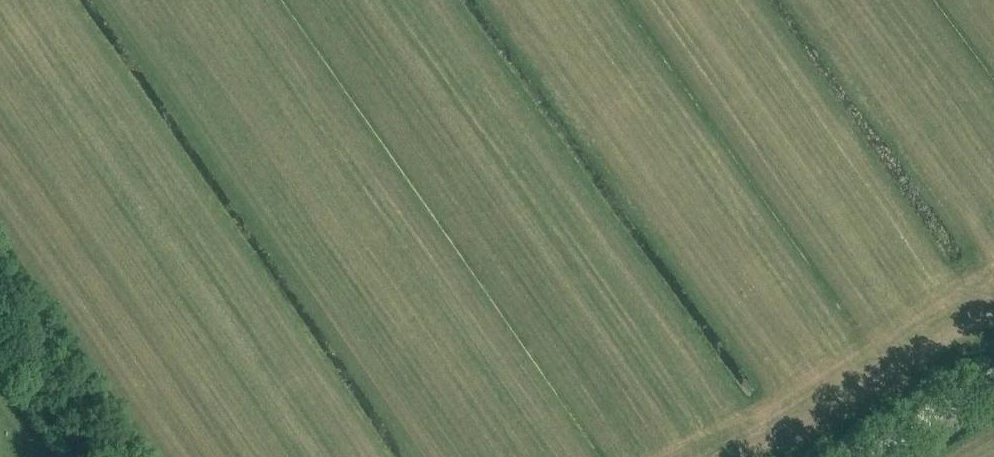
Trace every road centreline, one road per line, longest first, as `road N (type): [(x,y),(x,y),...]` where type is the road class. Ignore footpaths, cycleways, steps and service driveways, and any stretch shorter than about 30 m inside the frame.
road 1 (track): [(869,456),(993,389)]
road 2 (track): [(0,348),(75,456)]

